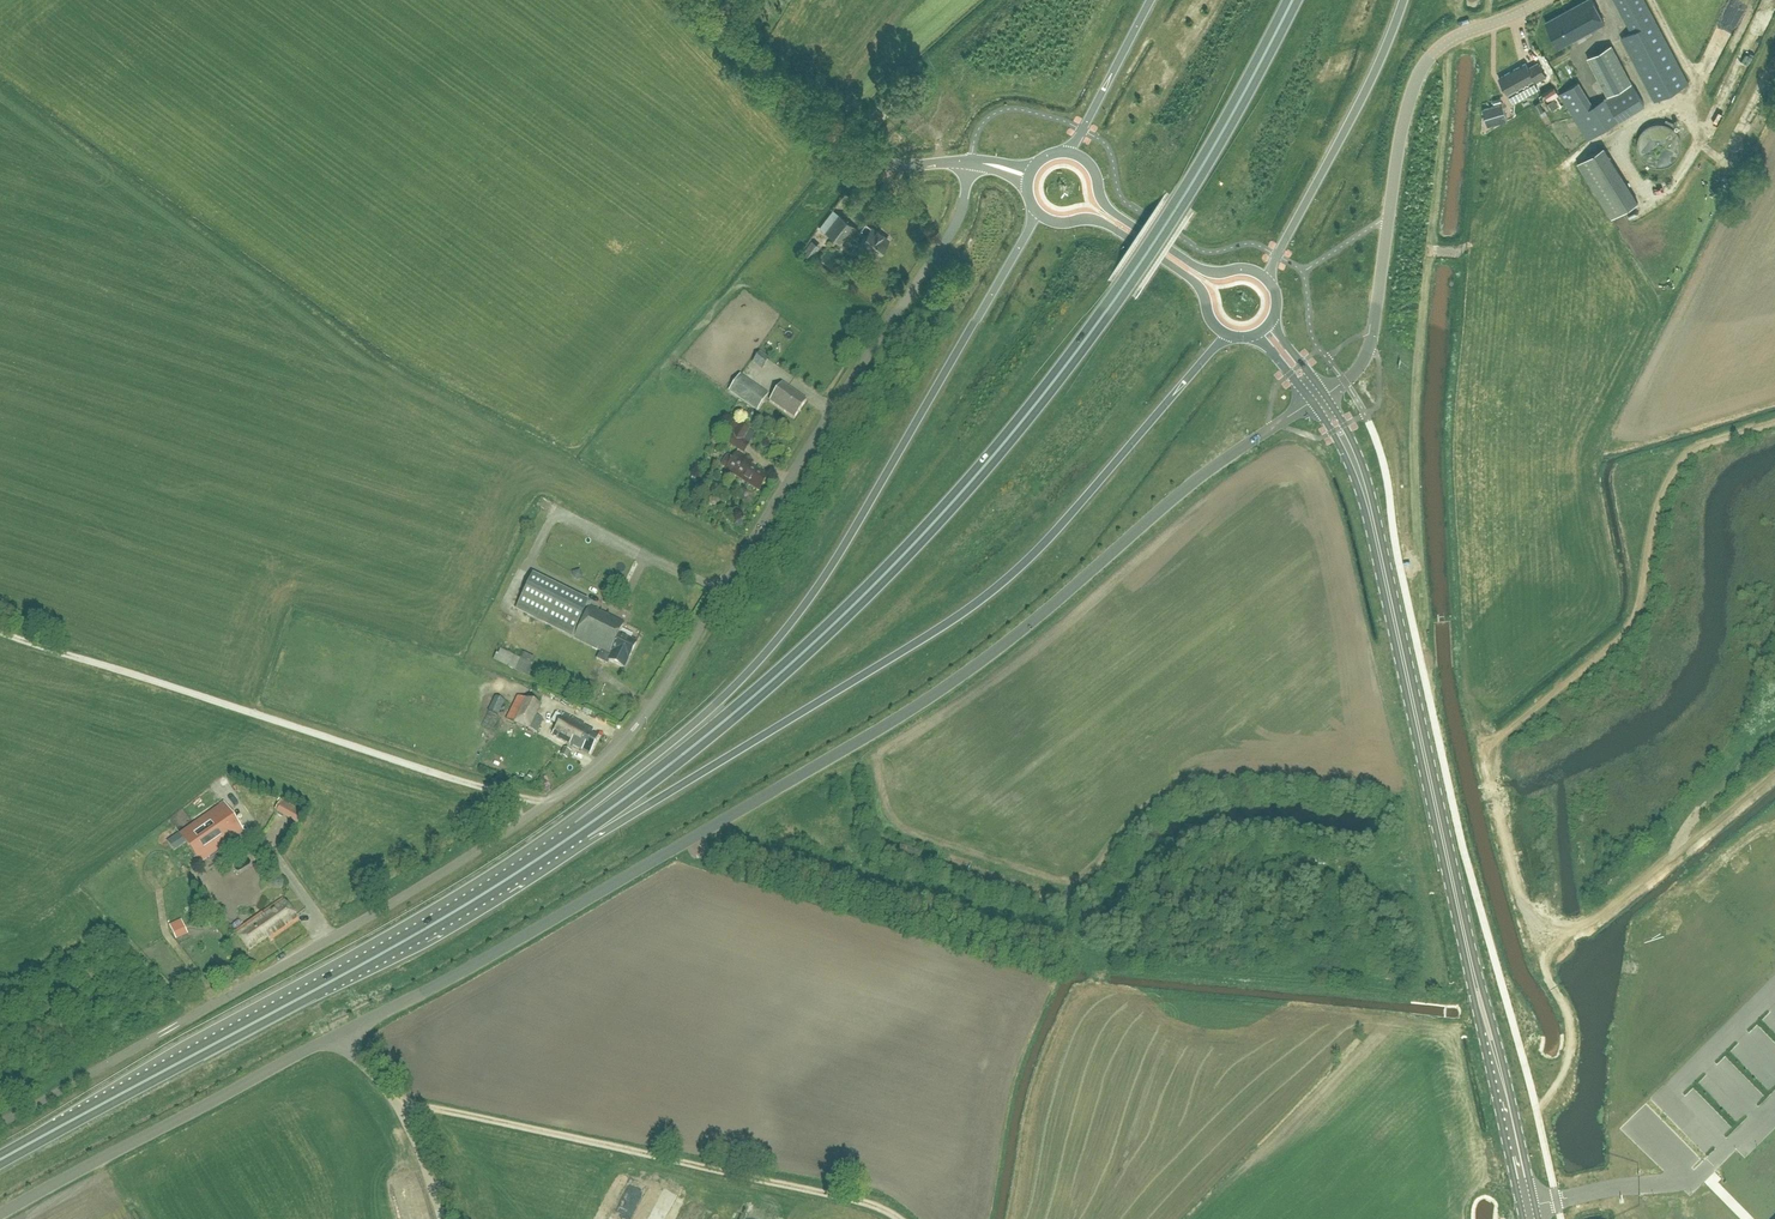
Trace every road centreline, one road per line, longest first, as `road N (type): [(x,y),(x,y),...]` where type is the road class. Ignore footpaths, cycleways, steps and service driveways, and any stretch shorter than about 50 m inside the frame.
road 1 (unclassified): [(0,1123),(456,864),(557,797),(635,730),(953,228),(971,161)]
road 2 (tertiary): [(1311,402),(1172,499),(941,690),(337,1036)]
road 3 (trunk): [(582,830),(804,653),(1006,442),(1152,244),(1292,0)]
road 4 (trunk): [(582,830),(624,821),(969,610),(1033,556),(1231,337)]
road 5 (trunk): [(1033,207),(1029,228),(803,609),(715,706),(587,808),(580,832)]
road 6 (tertiary): [(1530,1218),(1363,486)]
road 7 (trunk): [(0,1163),(389,950),(580,832)]
road 8 (track): [(542,808),(0,635)]
road 9 (track): [(400,1103),(869,1204),(895,1218)]
road 10 (unclassified): [(1542,0),(1446,42),(1414,81),(1367,355),(1324,394)]
road 11 (tertiary): [(337,1036),(0,1215)]
road 12 (trunk): [(1272,285),(1277,254),(1371,78),(1403,0)]
road 13 (tertiary): [(1272,285),(1251,269),(1195,265),(1122,218),(1104,202),(1092,164),(1065,150)]
road 14 (tertiary): [(1033,207),(1054,222),(1092,218),(1118,229),(1198,285),(1211,323),(1231,337)]
road 15 (unclassified): [(802,106),(874,162),(971,161)]
road 16 (trunk): [(1149,0),(1065,150)]
road 17 (unclassified): [(802,106),(700,0)]

